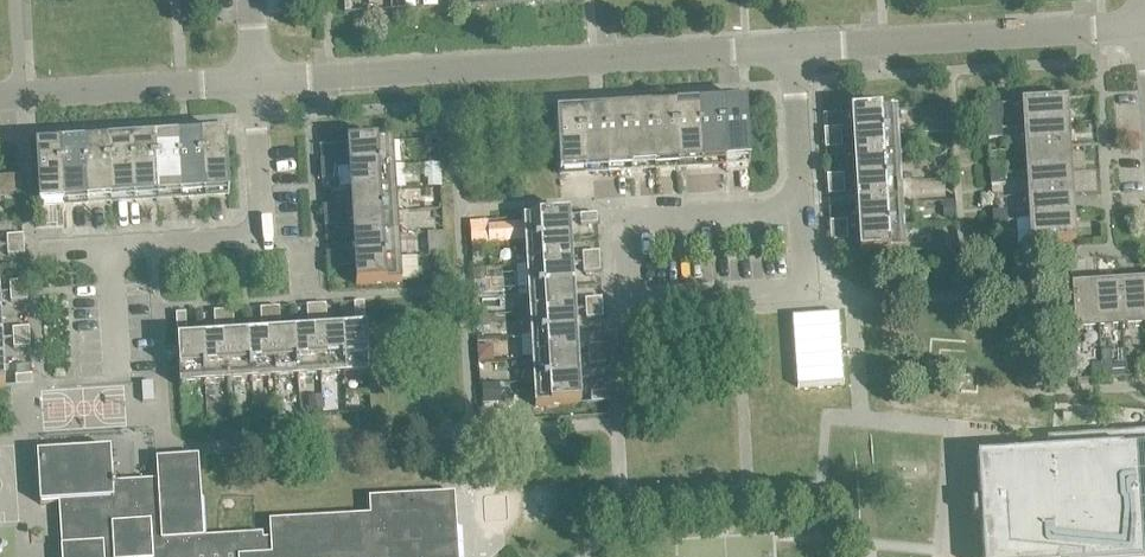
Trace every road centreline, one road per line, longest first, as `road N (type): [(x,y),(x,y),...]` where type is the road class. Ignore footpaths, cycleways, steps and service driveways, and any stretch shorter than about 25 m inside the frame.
road 1 (unclassified): [(257,80),(787,47)]
road 2 (residential): [(798,208),(607,221),(612,298),(803,286)]
road 3 (unclassified): [(787,47),(1144,23)]
road 4 (residential): [(106,248),(262,238),(251,81)]
road 5 (unclassified): [(0,97),(251,81)]
road 6 (residential): [(798,208),(787,47)]
road 7 (residential): [(114,379),(106,248)]

